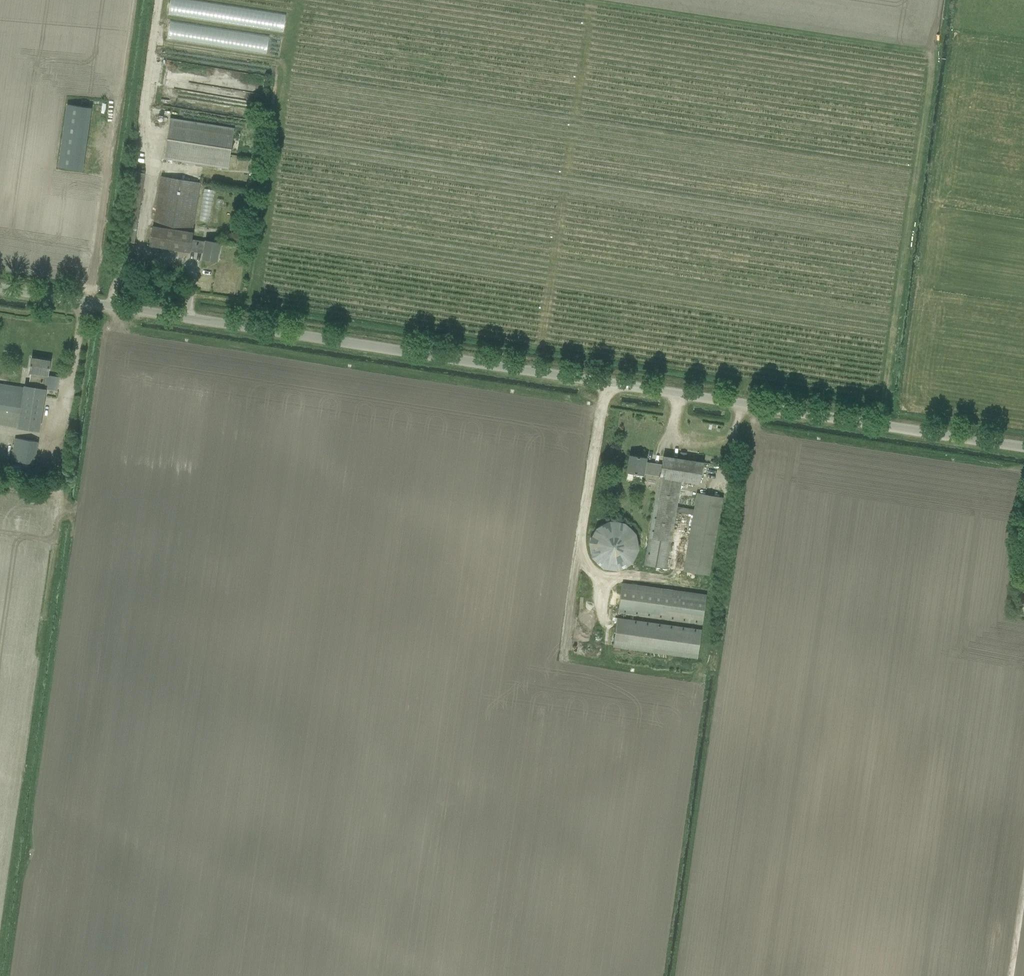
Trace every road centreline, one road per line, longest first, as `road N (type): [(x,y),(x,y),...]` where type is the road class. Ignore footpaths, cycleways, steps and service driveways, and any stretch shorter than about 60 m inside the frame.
road 1 (unclassified): [(1023,447),(0,287)]
road 2 (track): [(59,478),(0,889)]
road 3 (track): [(661,975),(710,646)]

